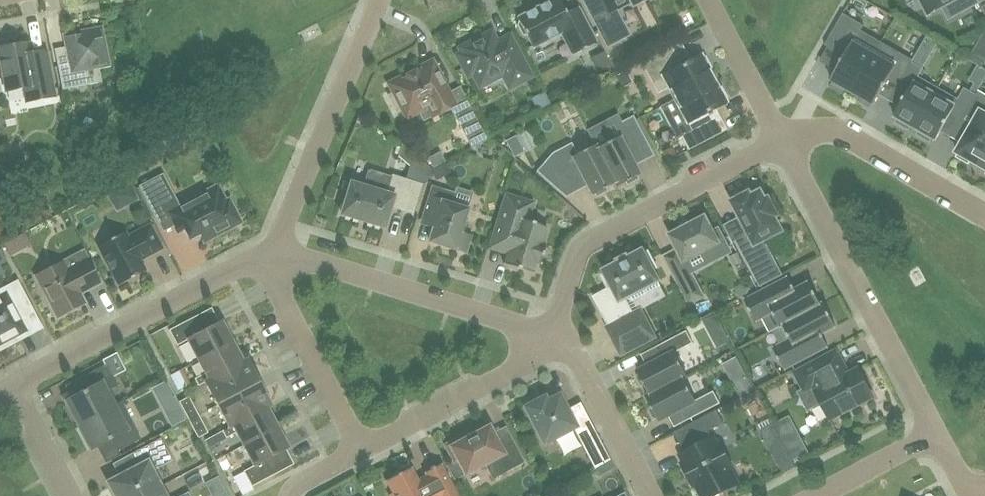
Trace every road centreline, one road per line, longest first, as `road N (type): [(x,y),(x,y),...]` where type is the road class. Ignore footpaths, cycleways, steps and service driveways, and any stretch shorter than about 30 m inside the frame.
road 1 (residential): [(782,144),(936,436)]
road 2 (residential): [(554,339),(587,243),(782,144)]
road 3 (residential): [(554,339),(302,261),(270,260)]
road 4 (residential): [(17,390),(270,260)]
road 5 (residential): [(270,260),(378,0)]
road 6 (residential): [(984,213),(832,131),(817,127),(782,144)]
road 7 (residential): [(362,453),(543,358),(554,339)]
road 8 (residential): [(362,453),(276,288),(270,260)]
road 9 (residential): [(650,495),(569,347),(554,339)]
road 10 (residential): [(782,144),(707,0)]
road 11 (residential): [(821,495),(936,436)]

